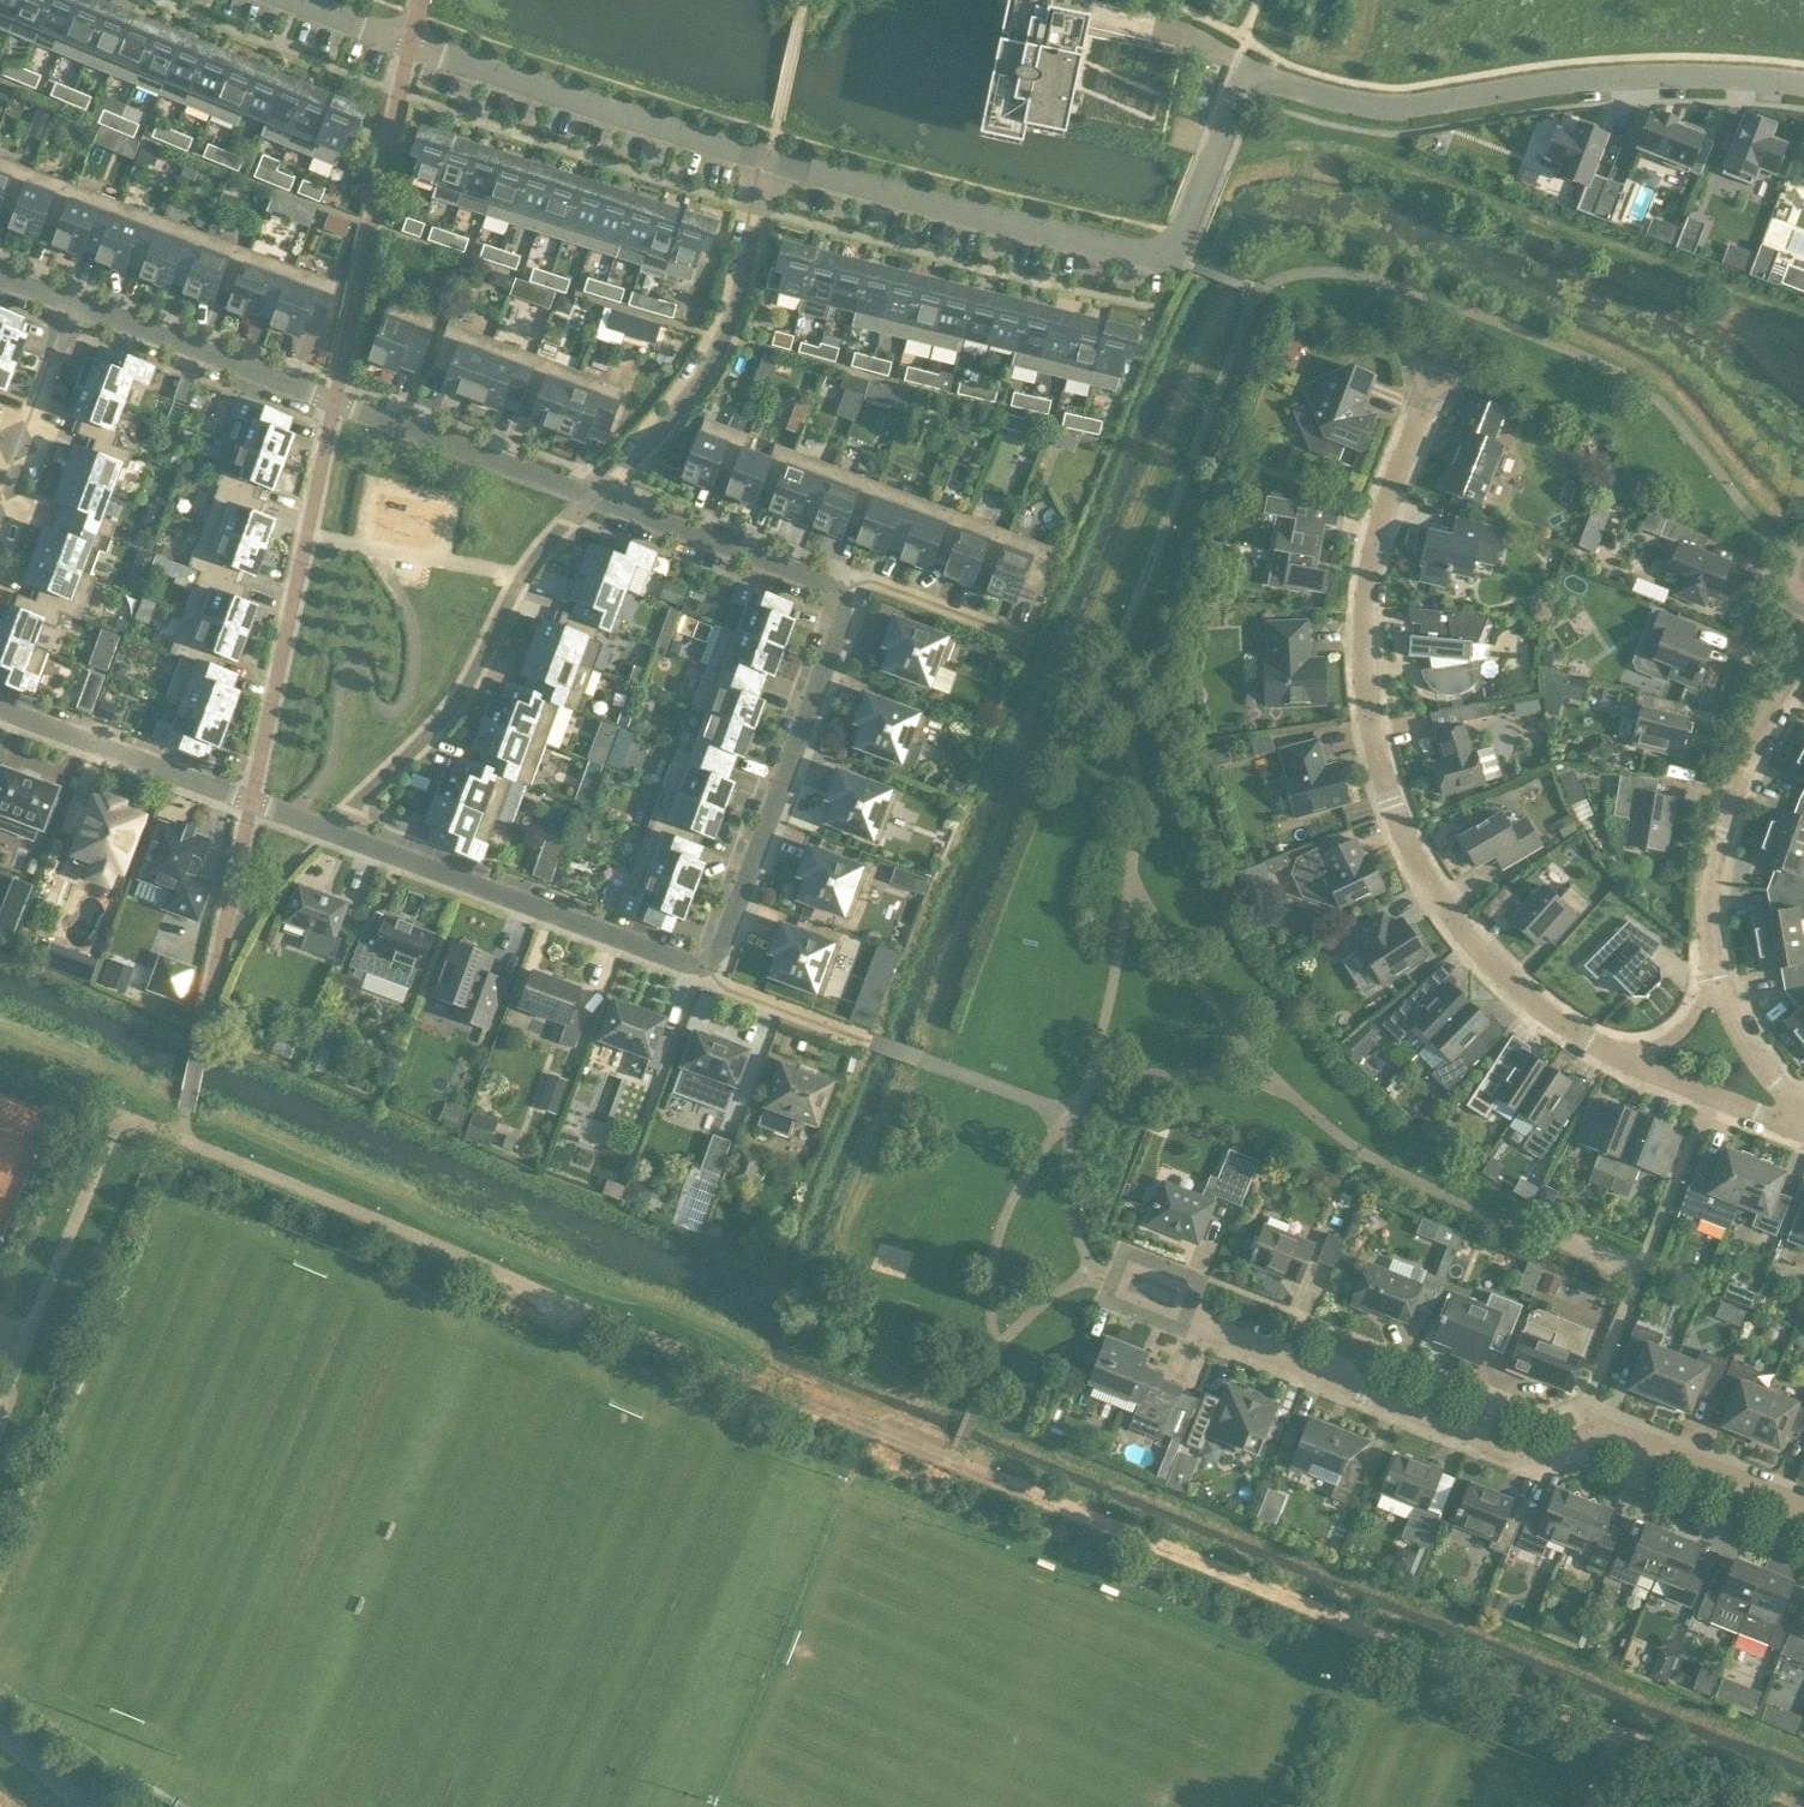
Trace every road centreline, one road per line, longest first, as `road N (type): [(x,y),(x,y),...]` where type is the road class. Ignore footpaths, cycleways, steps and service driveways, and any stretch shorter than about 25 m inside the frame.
road 1 (residential): [(330,833),(662,960),(688,968),(717,959),(842,627),(841,602),(825,585),(593,503)]
road 2 (residential): [(1617,1056),(1580,1038),(1489,968),(1413,865),(1377,765),(1360,688),(1362,612),(1434,385)]
road 3 (residential): [(1803,1508),(1614,1430),(1549,1457),(1505,1453),(1193,1320)]
road 4 (residential): [(770,163),(1169,266),(1251,70)]
road 5 (residential): [(1803,87),(1593,82),(1392,106),(1334,100),(1251,70)]
road 6 (residential): [(593,503),(530,573),(474,685),(434,735),(330,833)]
road 7 (residential): [(334,403),(251,806)]
road 8 (residential): [(770,163),(742,324),(698,393),(593,503)]
road 9 (residential): [(410,47),(770,163)]
road 10 (residential): [(1714,992),(1712,862),(1742,773),(1803,645)]
road 11 (residential): [(334,403),(70,301)]
road 12 (residential): [(593,503),(334,403)]
road 13 (residential): [(0,710),(251,806)]
road 14 (residential): [(1193,1320),(1193,1281),(1129,1259),(1111,1304),(1180,1333)]
road 15 (residential): [(70,301),(0,495)]
road 16 (residential): [(1803,1135),(1617,1056)]
road 17 (residential): [(1803,1120),(1714,992)]
road 18 (residential): [(290,0),(410,47)]
road 19 (residential): [(1714,992),(1664,1047),(1617,1056)]

